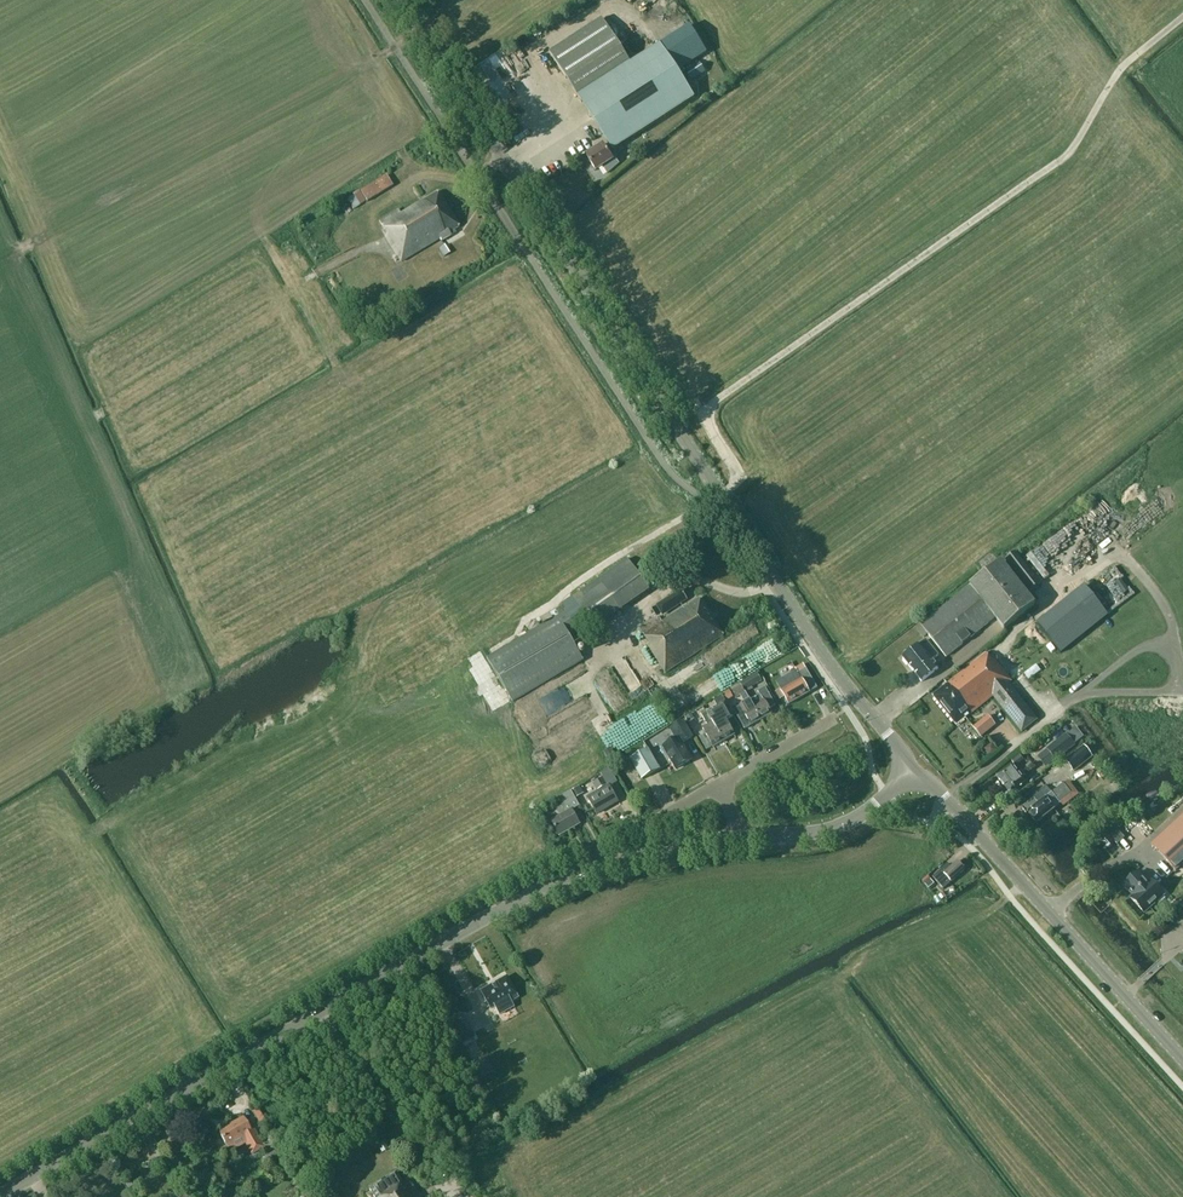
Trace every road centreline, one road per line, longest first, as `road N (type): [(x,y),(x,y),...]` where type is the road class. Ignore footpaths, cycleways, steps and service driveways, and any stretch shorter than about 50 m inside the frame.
road 1 (tertiary): [(911,775),(894,741),(829,663),(399,0)]
road 2 (tertiary): [(0,1195),(526,896),(638,855),(736,837)]
road 3 (tertiary): [(1182,1059),(940,793),(911,775)]
road 4 (tertiary): [(736,837),(834,828),(911,775)]
road 5 (residential): [(719,785),(834,719)]

